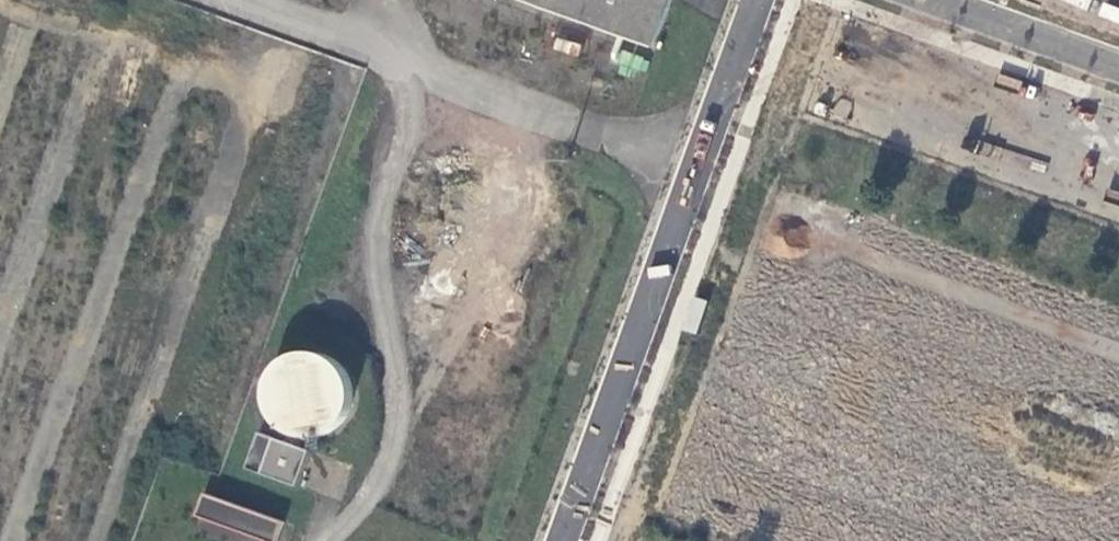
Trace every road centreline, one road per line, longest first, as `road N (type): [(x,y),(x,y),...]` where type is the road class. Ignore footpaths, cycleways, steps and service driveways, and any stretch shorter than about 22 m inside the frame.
road 1 (unclassified): [(556,540),(749,0)]
road 2 (track): [(23,0),(278,77)]
road 3 (unclassified): [(925,0),(1118,68)]

